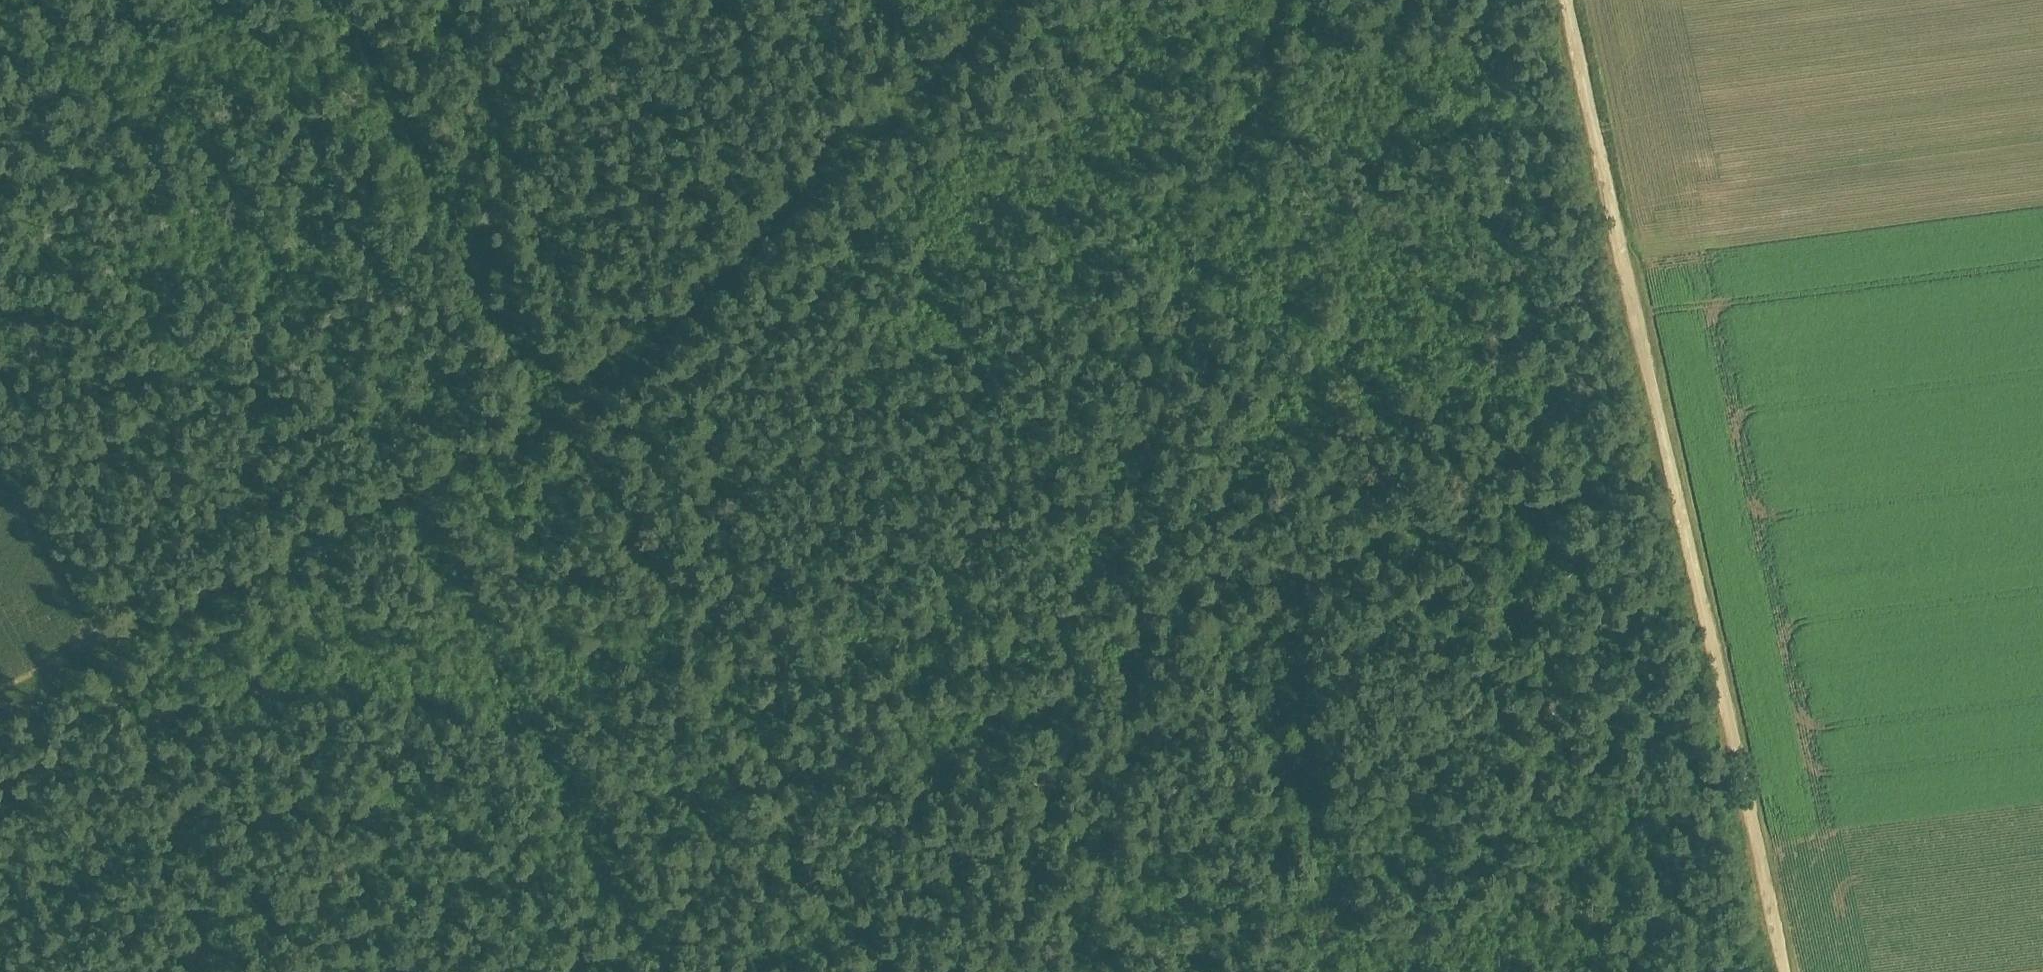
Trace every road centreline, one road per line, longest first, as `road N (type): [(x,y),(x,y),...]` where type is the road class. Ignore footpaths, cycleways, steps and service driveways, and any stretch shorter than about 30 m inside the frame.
road 1 (track): [(1789,971),(1573,0)]

